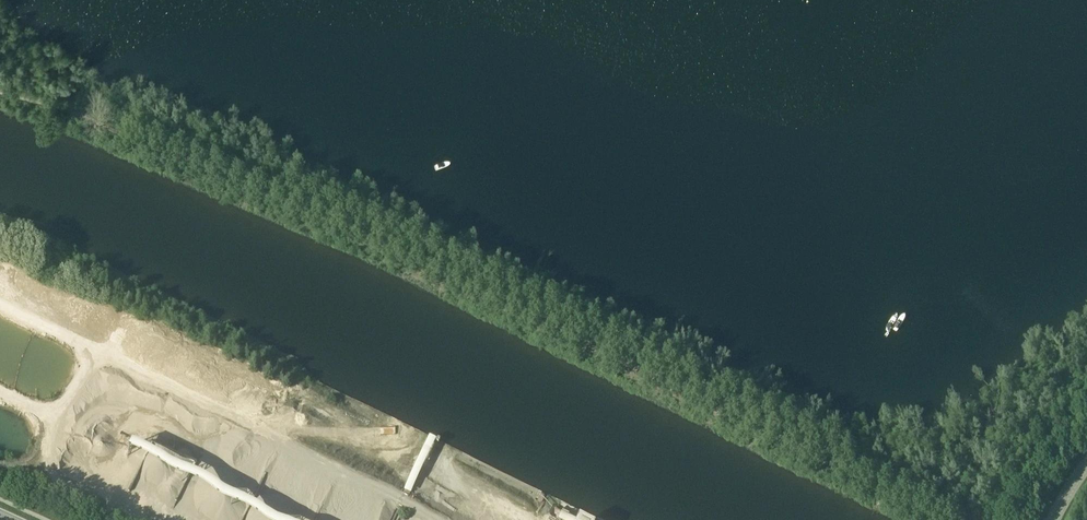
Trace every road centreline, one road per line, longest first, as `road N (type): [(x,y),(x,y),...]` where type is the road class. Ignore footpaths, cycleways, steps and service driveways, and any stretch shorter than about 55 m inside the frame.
road 1 (track): [(63,420),(97,356),(0,303)]

